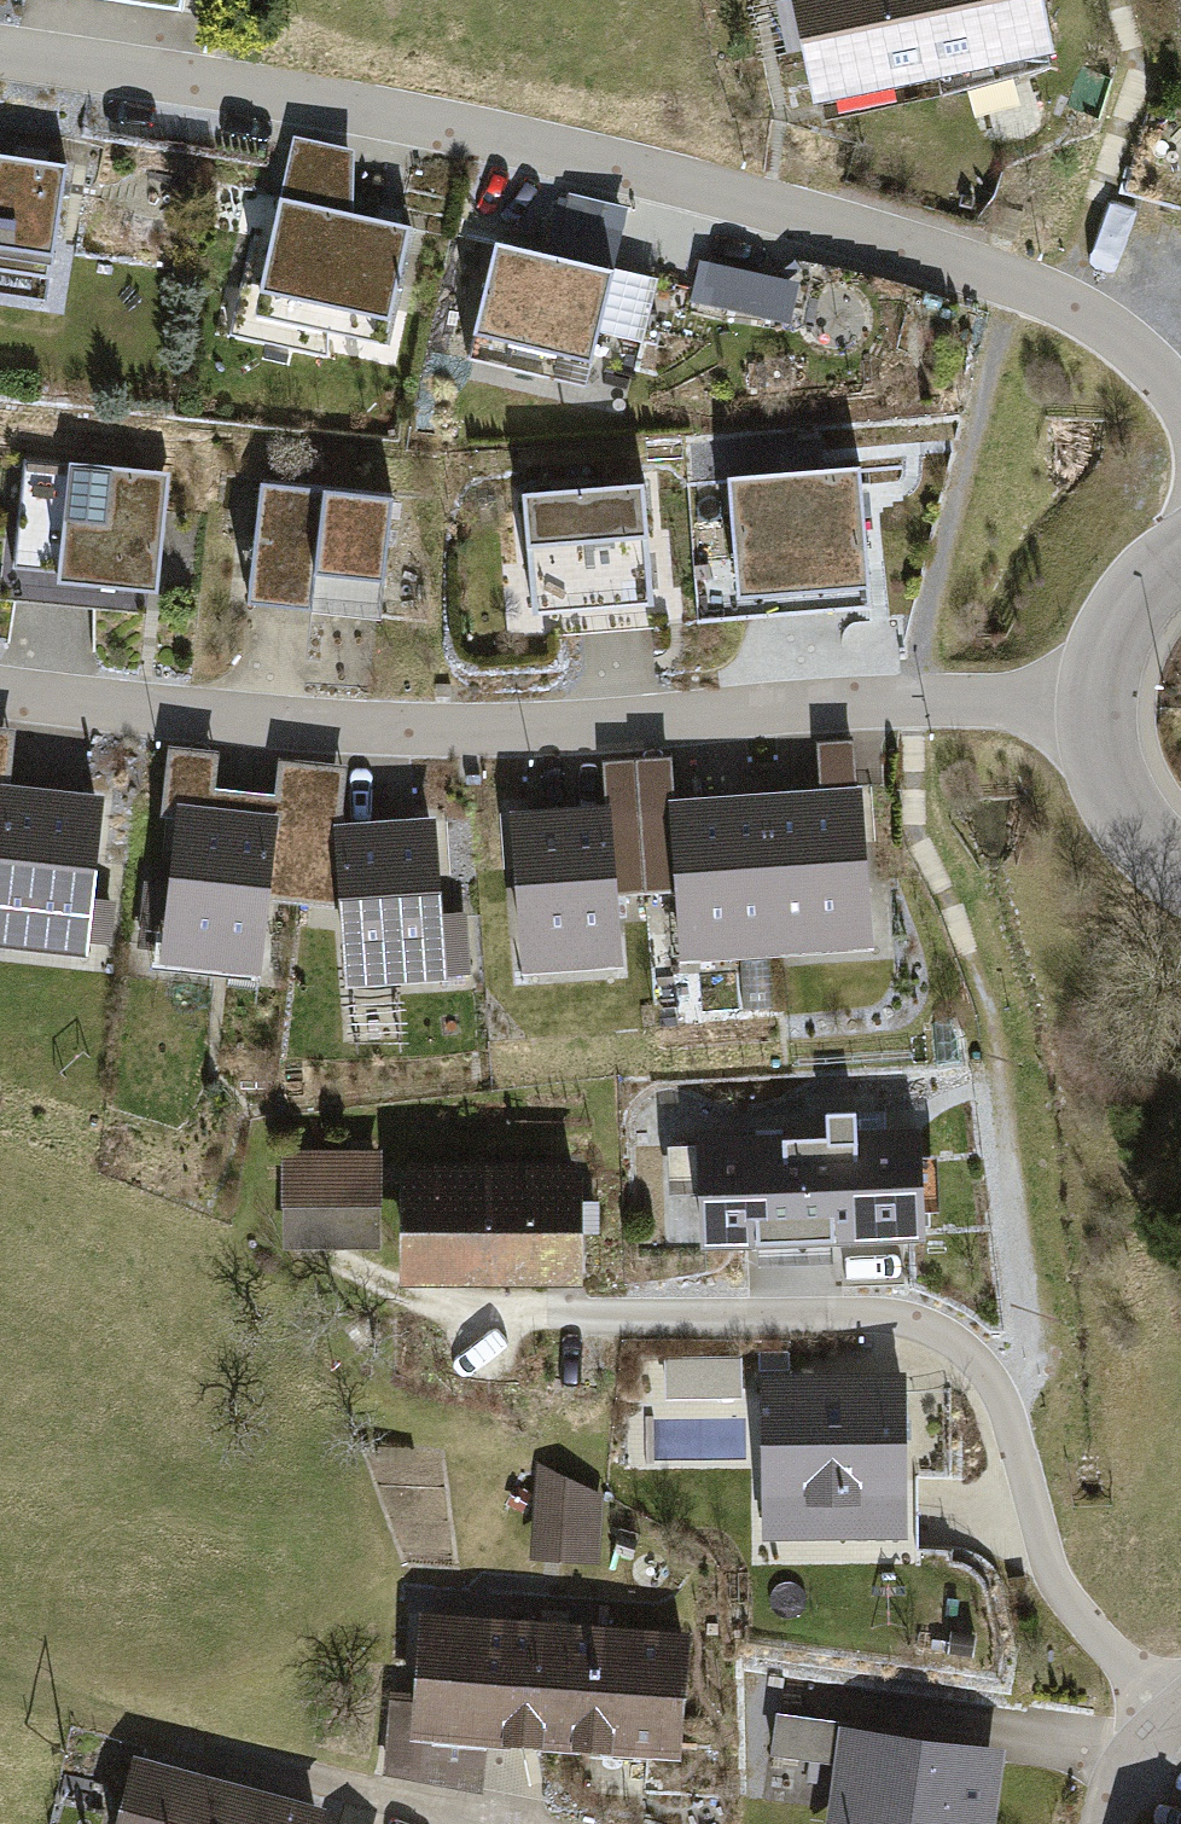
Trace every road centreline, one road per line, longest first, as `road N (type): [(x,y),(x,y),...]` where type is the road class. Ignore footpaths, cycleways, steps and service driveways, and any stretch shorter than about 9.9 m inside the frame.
road 1 (residential): [(1180,407),(1123,340),(1007,280),(641,173),(370,113),(0,49)]
road 2 (residential): [(1097,704),(901,701),(497,735),(130,714),(0,685)]
road 3 (tertiary): [(1180,861),(1156,843),(1116,792),(1097,704)]
road 4 (tertiary): [(1097,704),(1108,650),(1134,601),(1180,560)]
road 5 (residential): [(1180,1697),(1133,1755),(1102,1823)]

